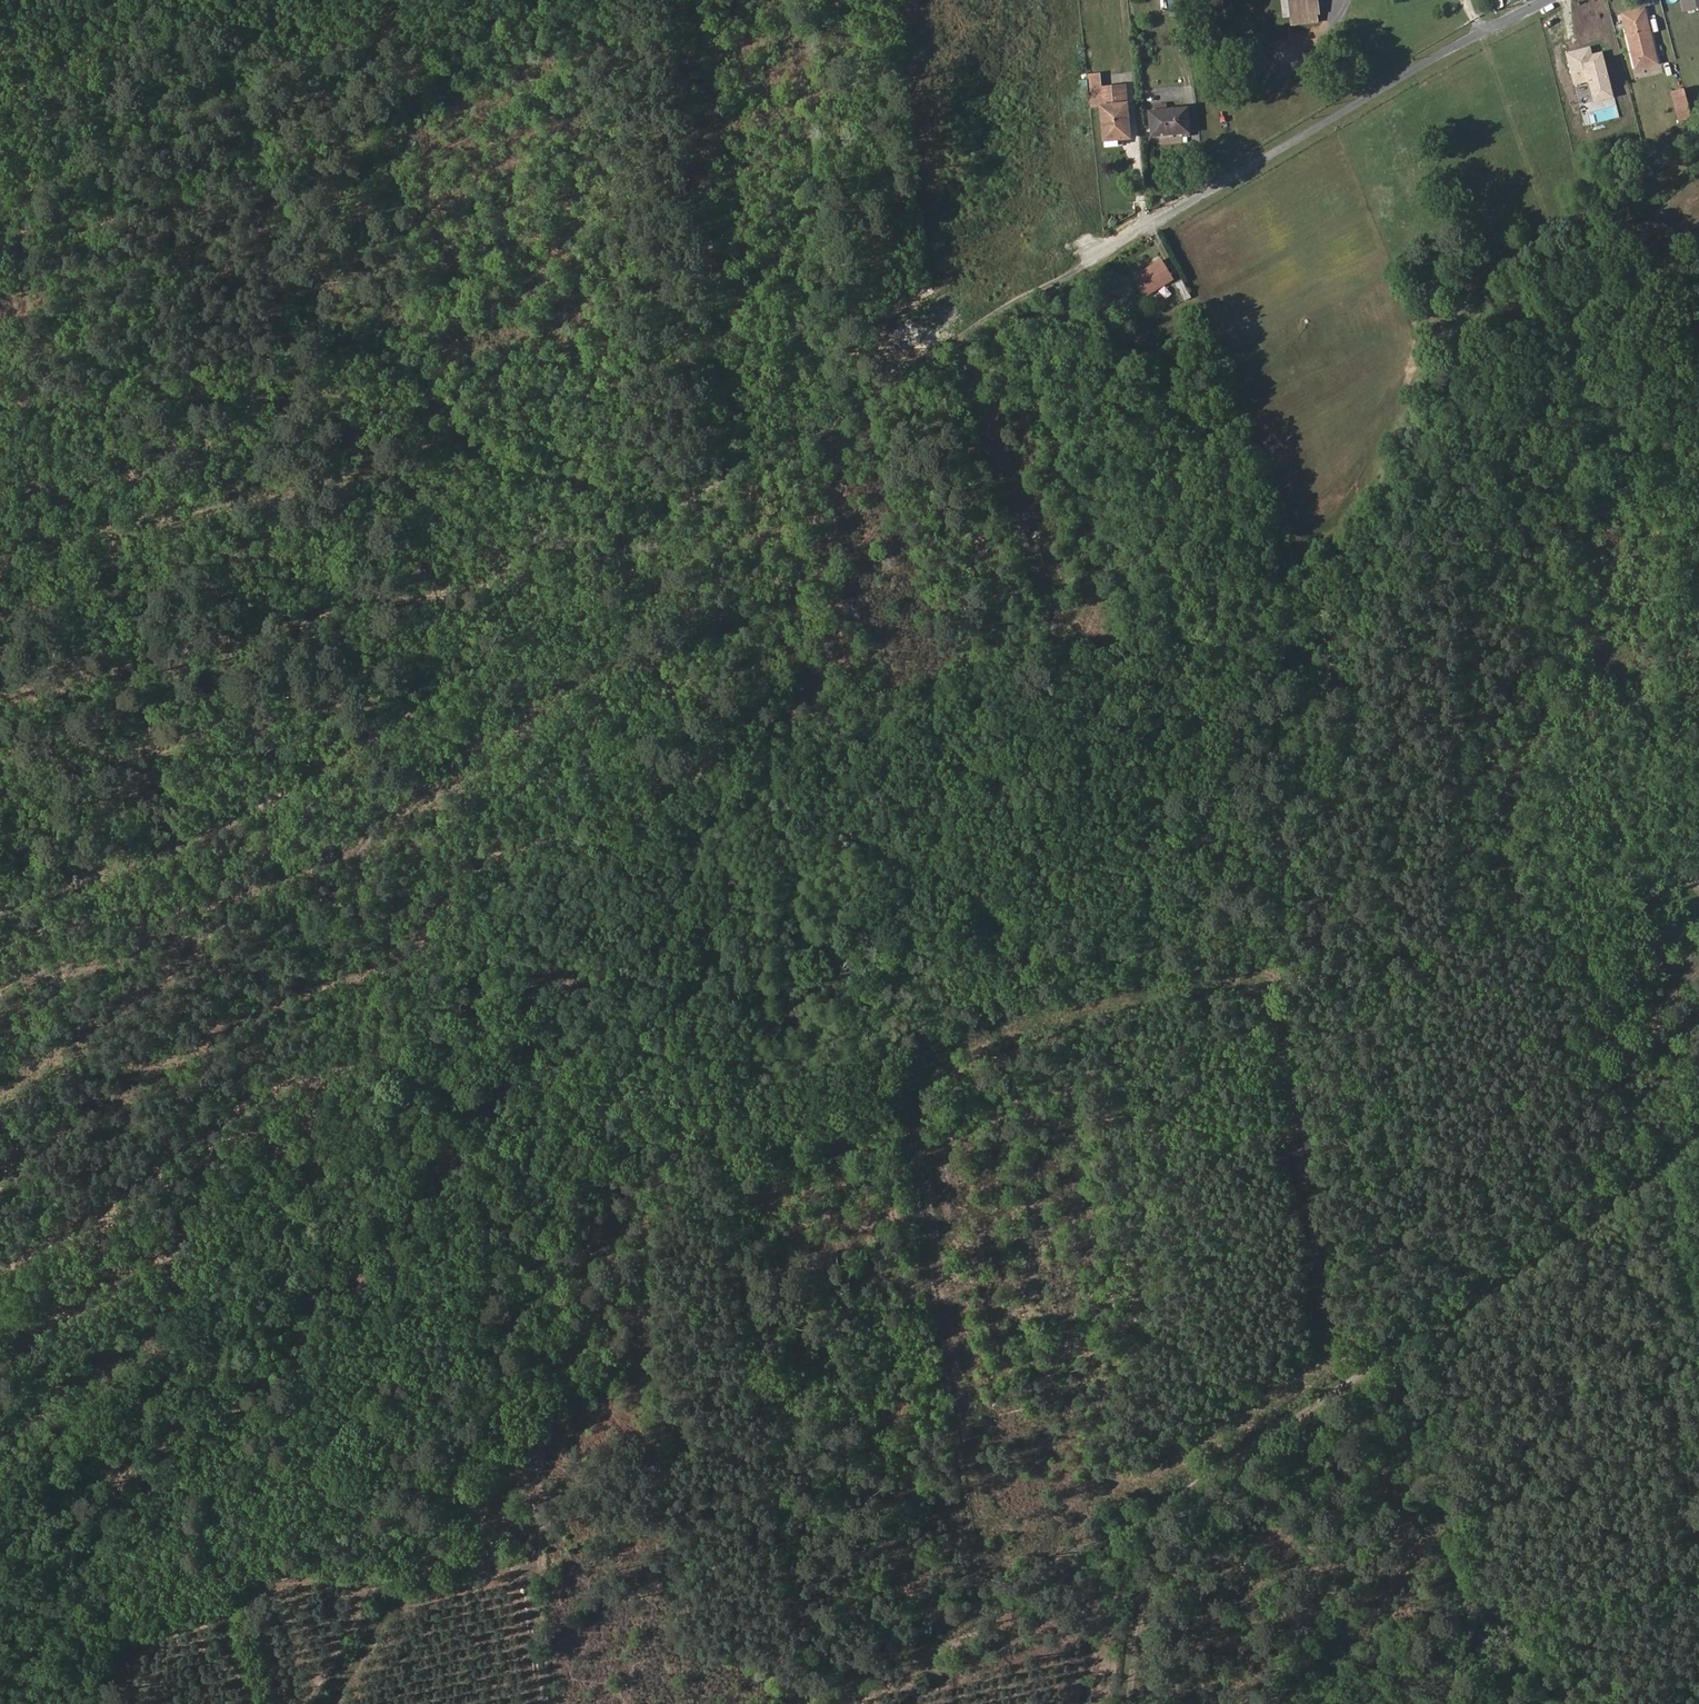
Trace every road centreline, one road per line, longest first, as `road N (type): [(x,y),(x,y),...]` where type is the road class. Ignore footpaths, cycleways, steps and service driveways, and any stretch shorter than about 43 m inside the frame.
road 1 (track): [(0,911),(206,853),(895,411),(1097,256)]
road 2 (track): [(1139,1703),(1162,1541),(1233,1464),(1698,1129)]
road 3 (residential): [(1548,0),(1097,256)]
road 4 (track): [(530,1703),(518,1574),(493,1573),(390,1617),(336,1703)]

